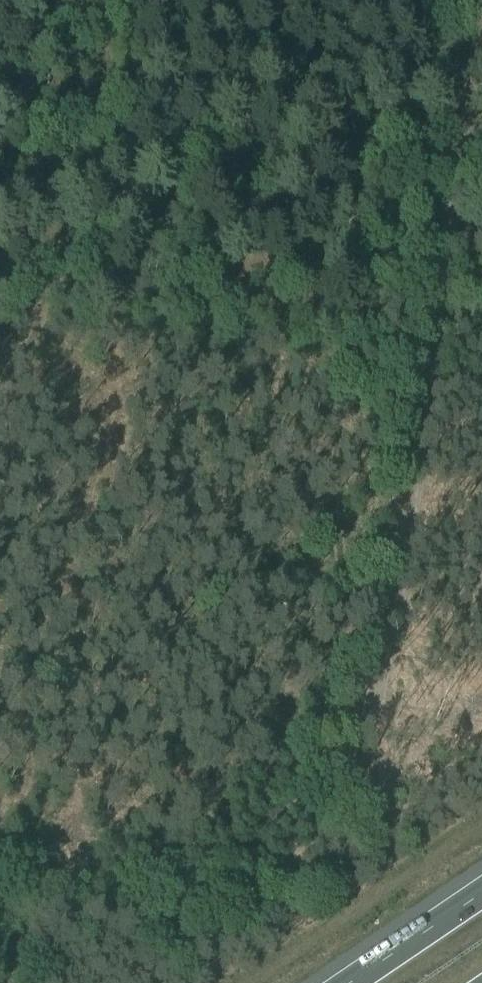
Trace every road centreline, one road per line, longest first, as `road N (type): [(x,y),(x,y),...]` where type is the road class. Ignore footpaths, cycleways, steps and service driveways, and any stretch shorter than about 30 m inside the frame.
road 1 (track): [(0,892),(211,919),(355,821),(416,344),(481,353)]
road 2 (track): [(0,288),(416,344),(468,0)]
road 3 (motorway): [(481,897),(356,982)]

